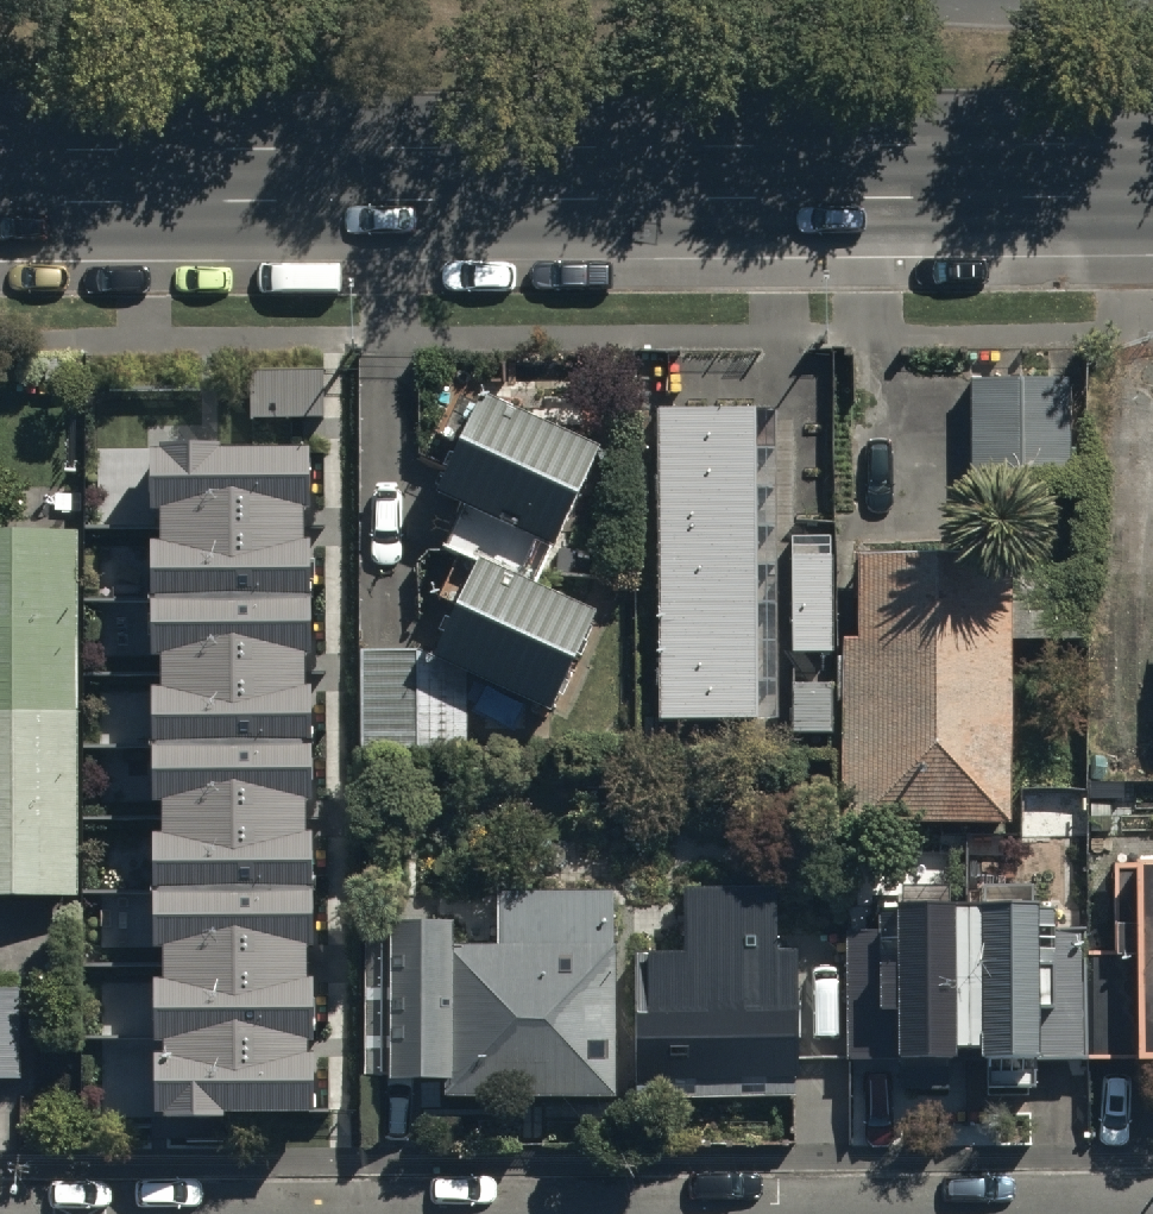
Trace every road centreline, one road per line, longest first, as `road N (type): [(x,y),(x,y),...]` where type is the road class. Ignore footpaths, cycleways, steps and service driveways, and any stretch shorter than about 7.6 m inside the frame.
road 1 (primary): [(1152,174),(0,181)]

